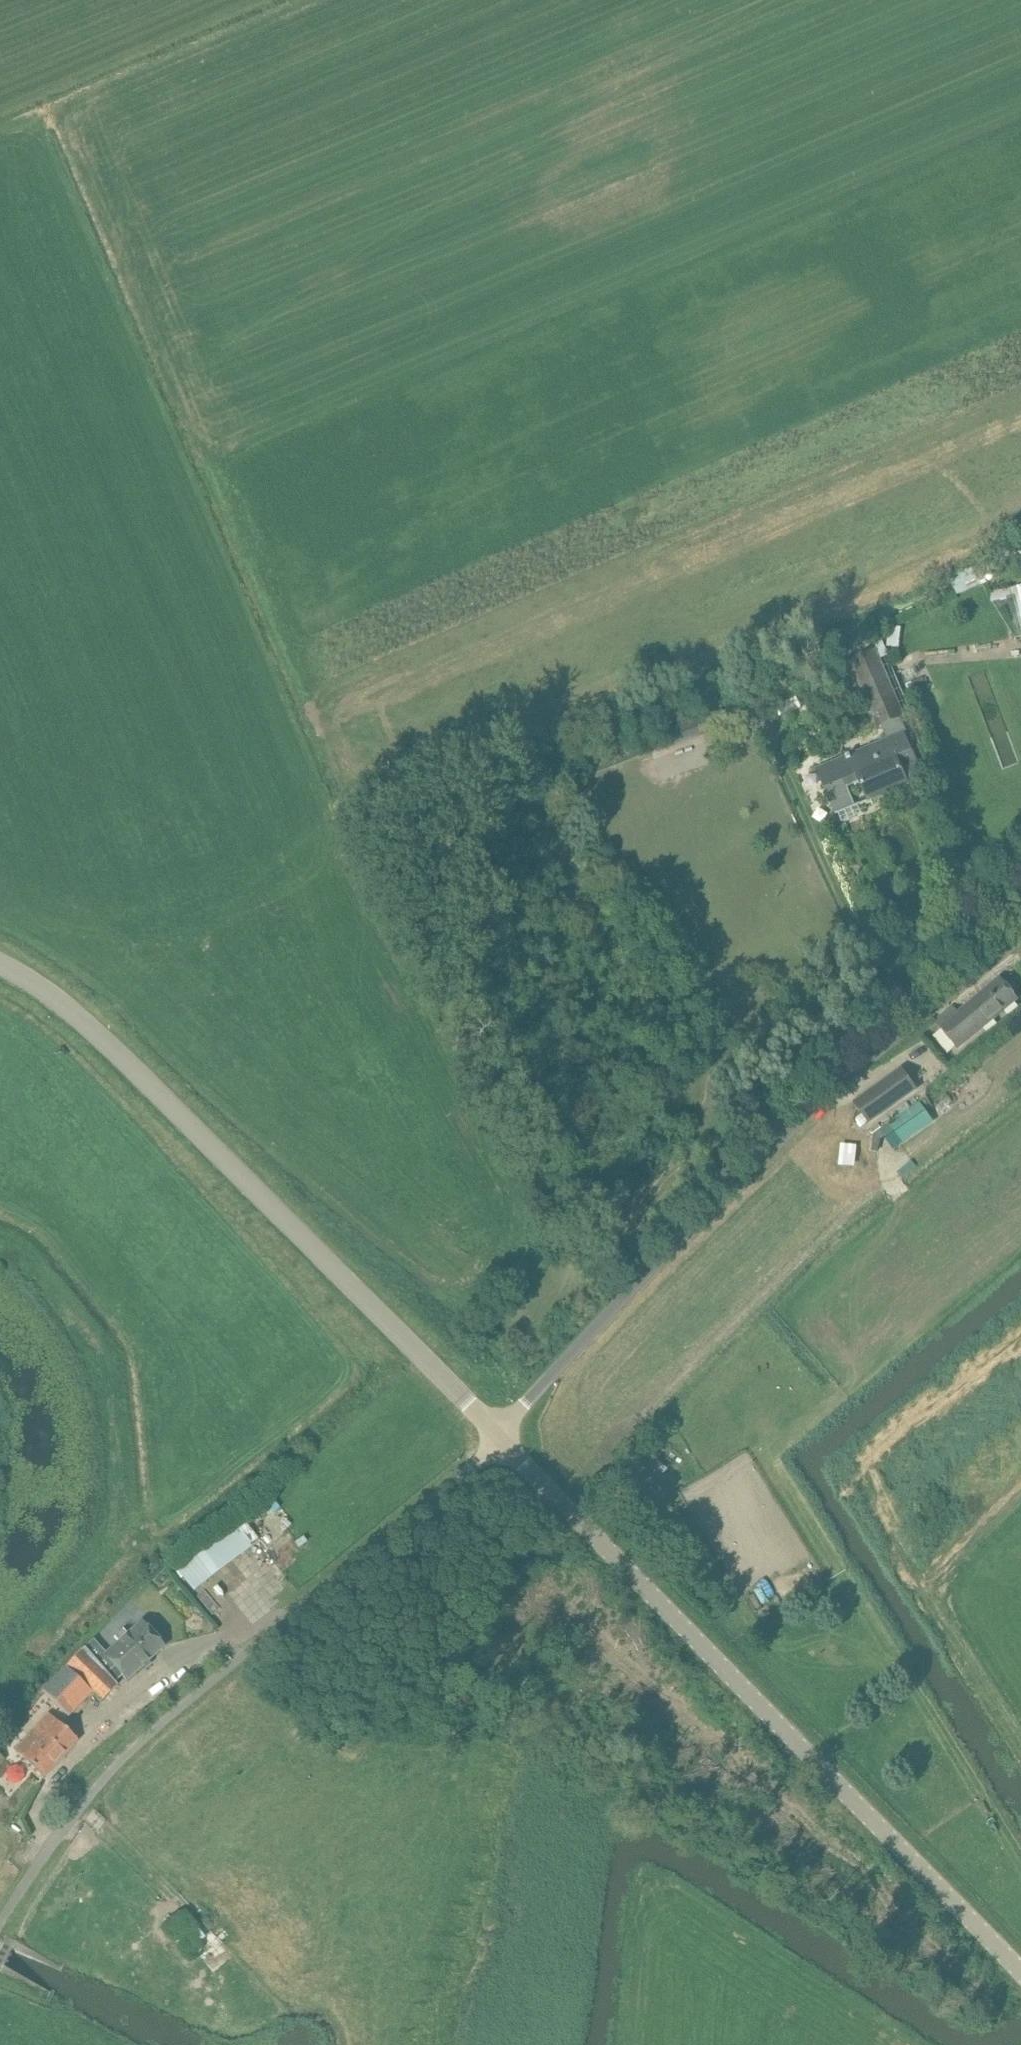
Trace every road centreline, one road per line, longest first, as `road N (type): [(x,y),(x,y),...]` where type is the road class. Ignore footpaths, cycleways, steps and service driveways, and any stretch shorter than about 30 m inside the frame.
road 1 (unclassified): [(1020,1971),(499,1436)]
road 2 (unclassified): [(499,1436),(641,1277),(838,1085),(1020,937)]
road 3 (unclassified): [(0,1925),(125,1756),(468,1473),(499,1436)]
road 4 (unclassified): [(0,977),(49,1003),(267,1204),(499,1436)]

